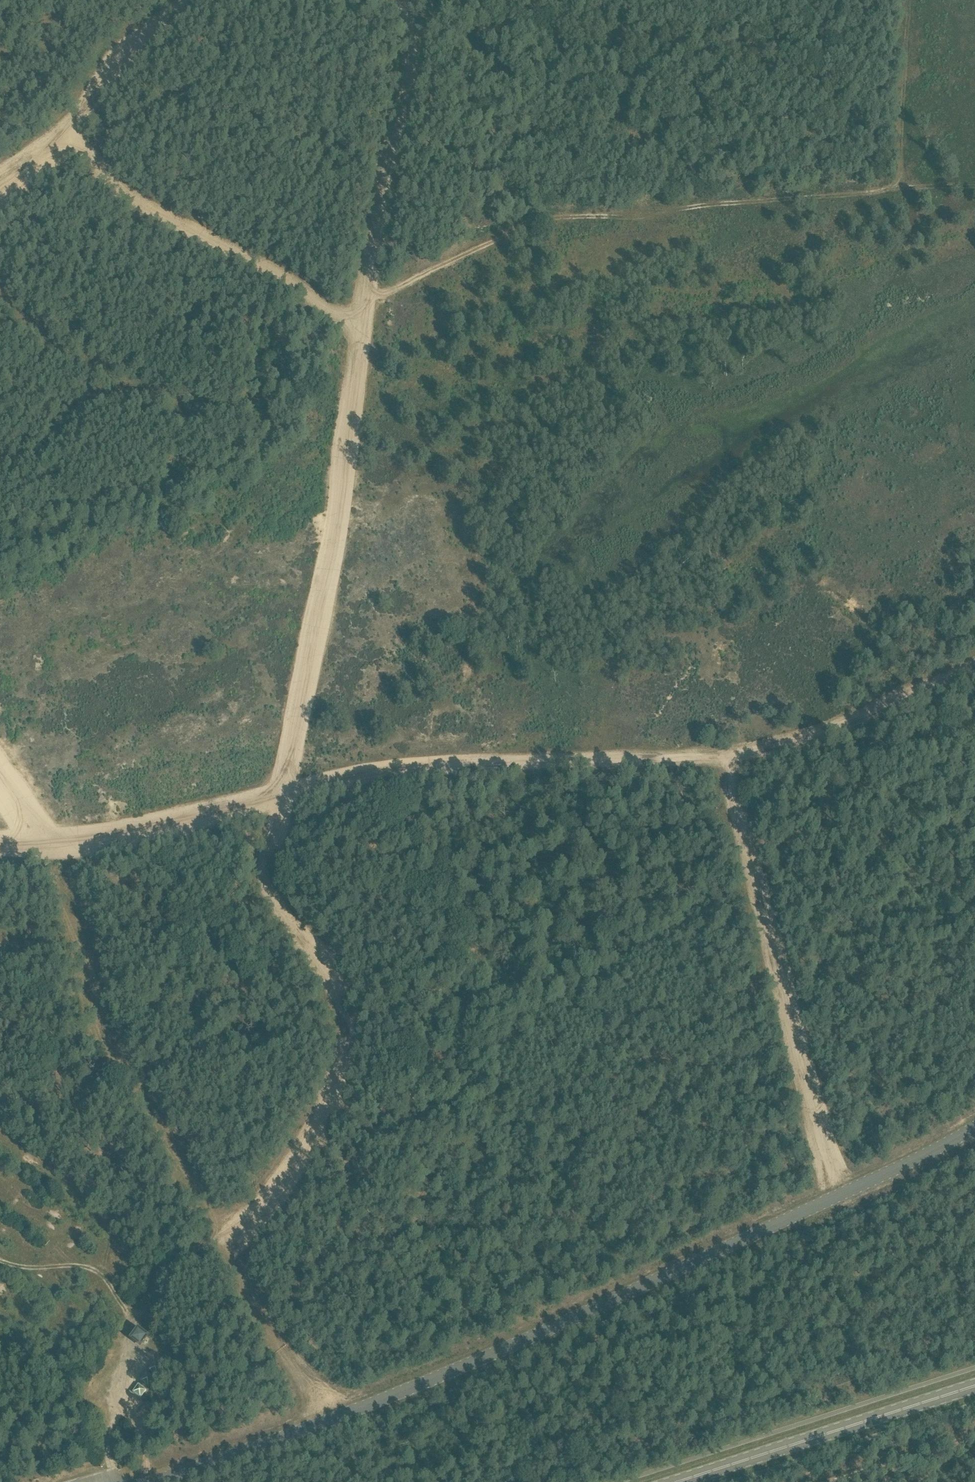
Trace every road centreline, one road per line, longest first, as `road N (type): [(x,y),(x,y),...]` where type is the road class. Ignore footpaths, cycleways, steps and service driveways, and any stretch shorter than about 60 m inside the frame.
road 1 (track): [(226,1246),(299,1160),(341,1060),(326,971),(272,893),(268,873),(409,68),(411,40),(397,0)]
road 2 (track): [(0,847),(127,836),(396,769),(722,758),(785,746),(974,666)]
road 3 (track): [(330,1419),(101,1029),(95,978),(33,844)]
road 4 (track): [(722,758),(845,1193)]
road 5 (track): [(72,129),(116,188),(359,327)]
road 6 (primary): [(675,1481),(974,1386)]
road 7 (track): [(0,187),(72,129),(179,0)]
road 8 (track): [(974,1437),(833,1481)]

